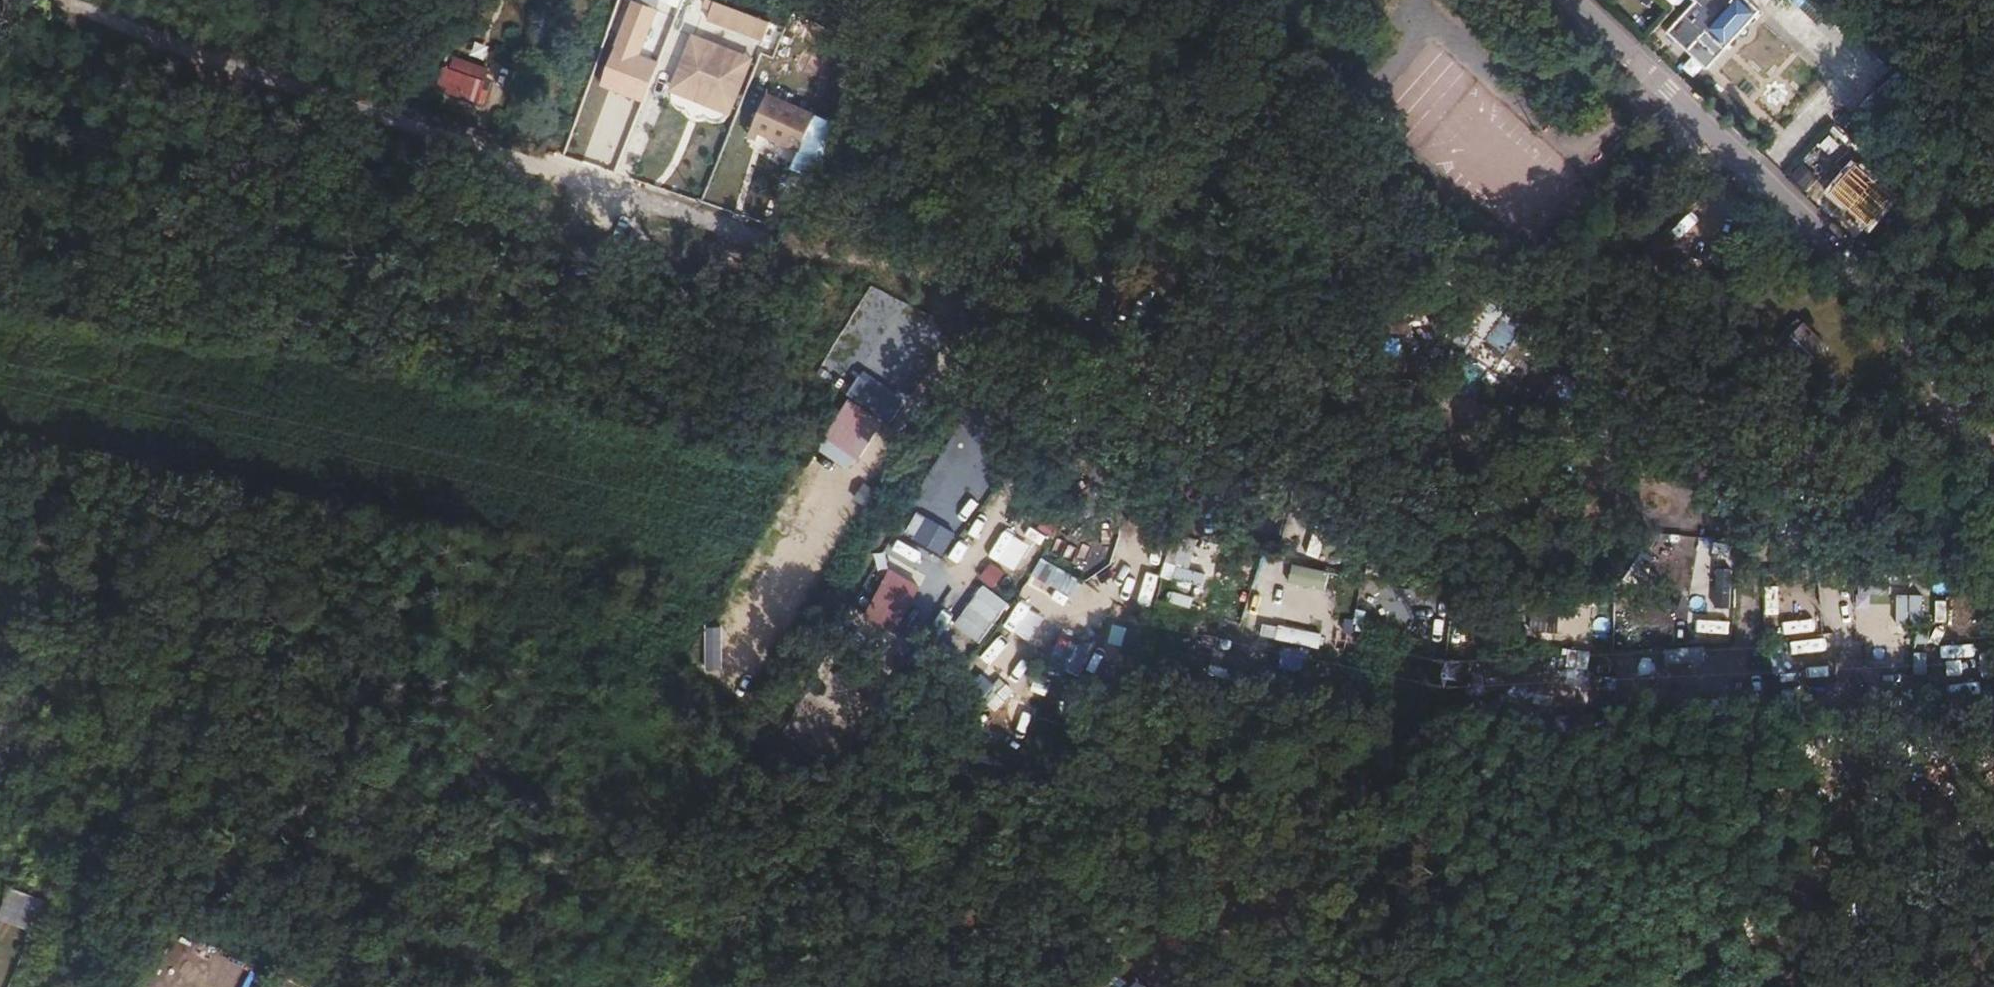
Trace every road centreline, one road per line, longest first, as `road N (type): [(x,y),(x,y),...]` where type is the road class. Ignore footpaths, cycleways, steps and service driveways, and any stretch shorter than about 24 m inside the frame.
road 1 (track): [(894,267),(917,269),(1122,363),(1348,398),(1433,392),(1522,420),(1594,428),(1816,411),(1877,428),(1921,425),(1968,404)]
road 2 (track): [(55,0),(643,207),(820,260),(885,266)]
road 3 (residential): [(1993,432),(1835,250),(1560,0)]

